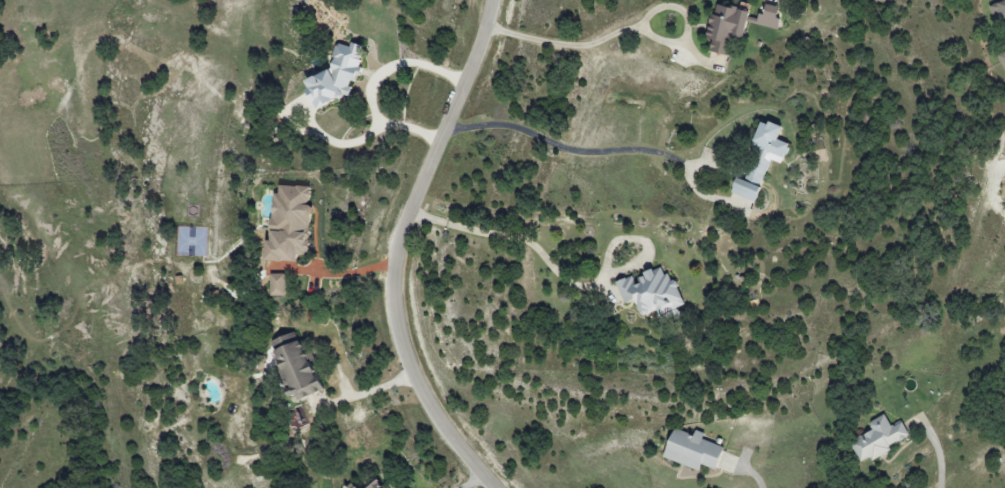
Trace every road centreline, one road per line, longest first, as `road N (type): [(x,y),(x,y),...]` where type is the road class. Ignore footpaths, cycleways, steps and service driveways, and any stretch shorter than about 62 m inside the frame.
road 1 (residential): [(495,0),(409,216),(394,325),(434,414),(492,487)]

